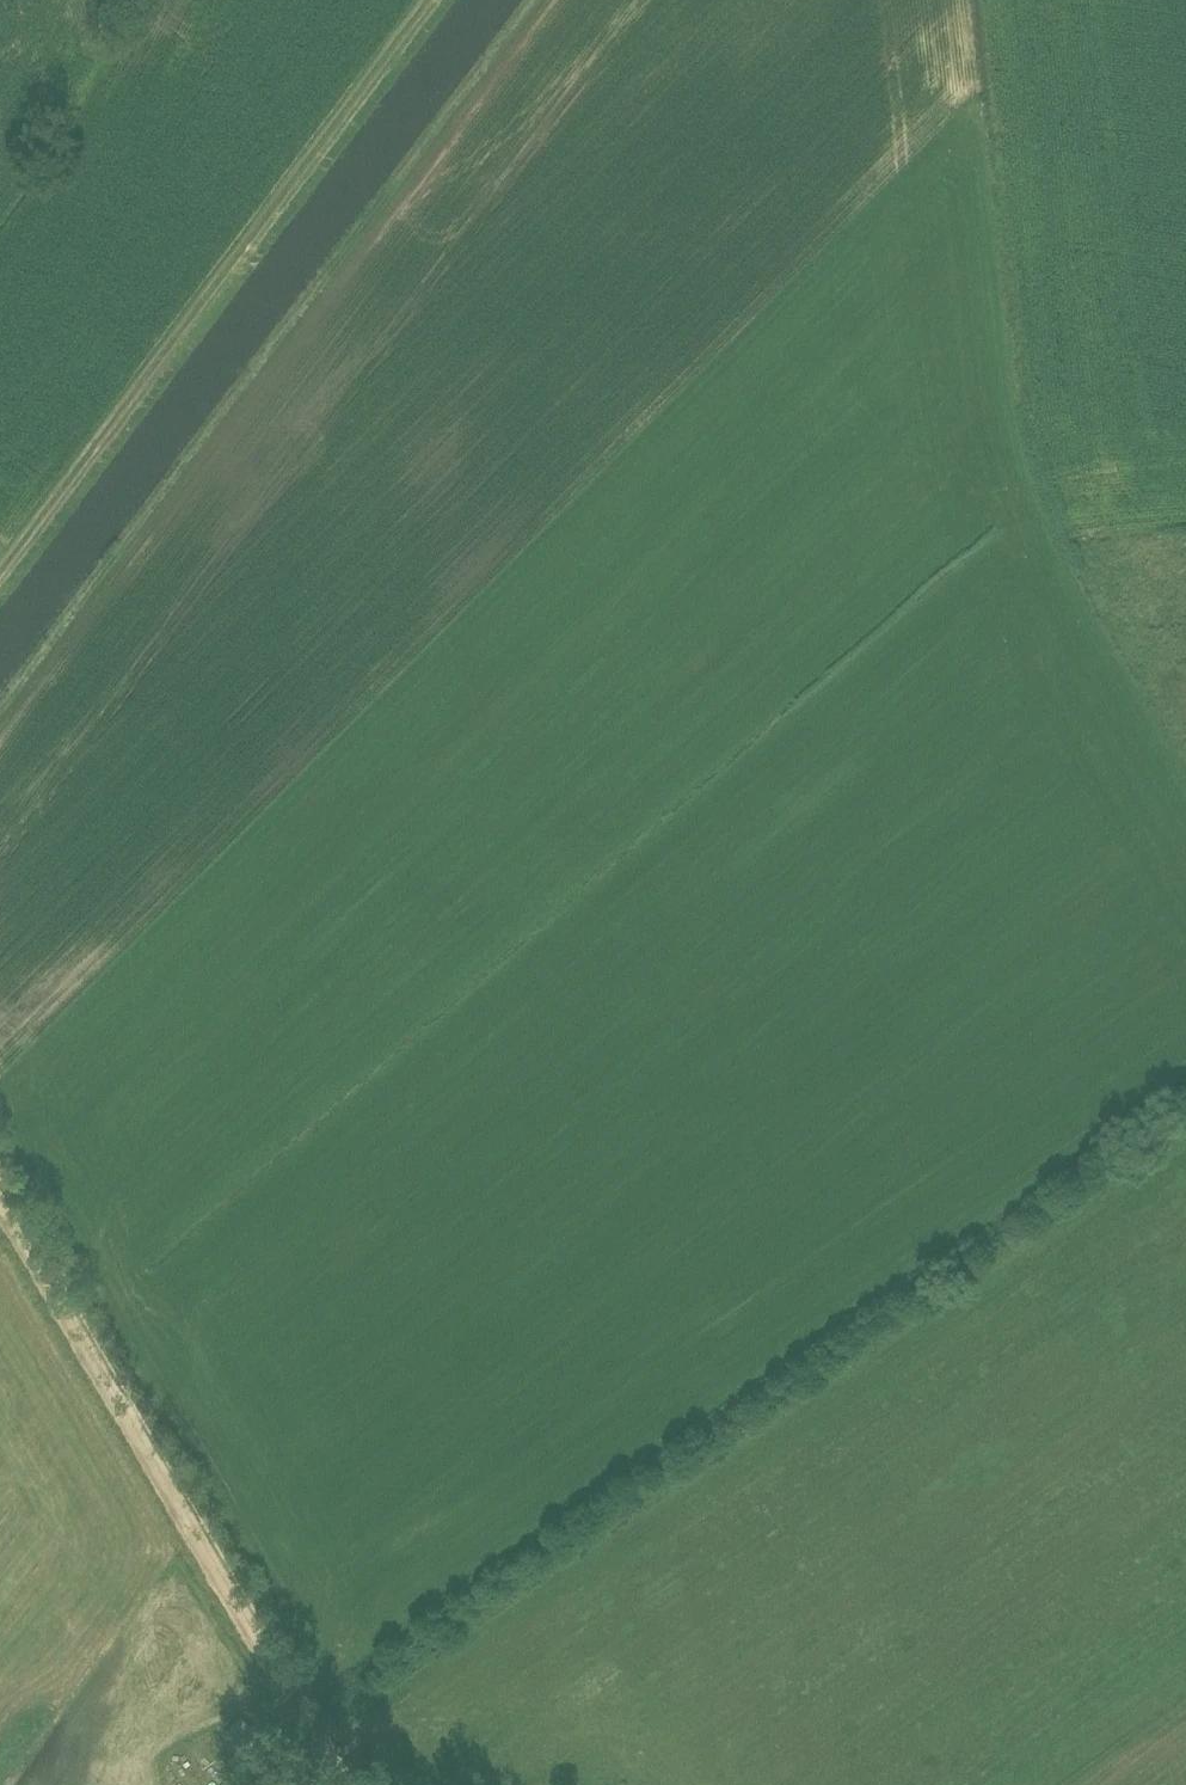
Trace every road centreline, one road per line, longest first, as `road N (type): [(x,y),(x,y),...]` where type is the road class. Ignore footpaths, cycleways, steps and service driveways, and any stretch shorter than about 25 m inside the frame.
road 1 (track): [(0,1205),(345,1784)]

